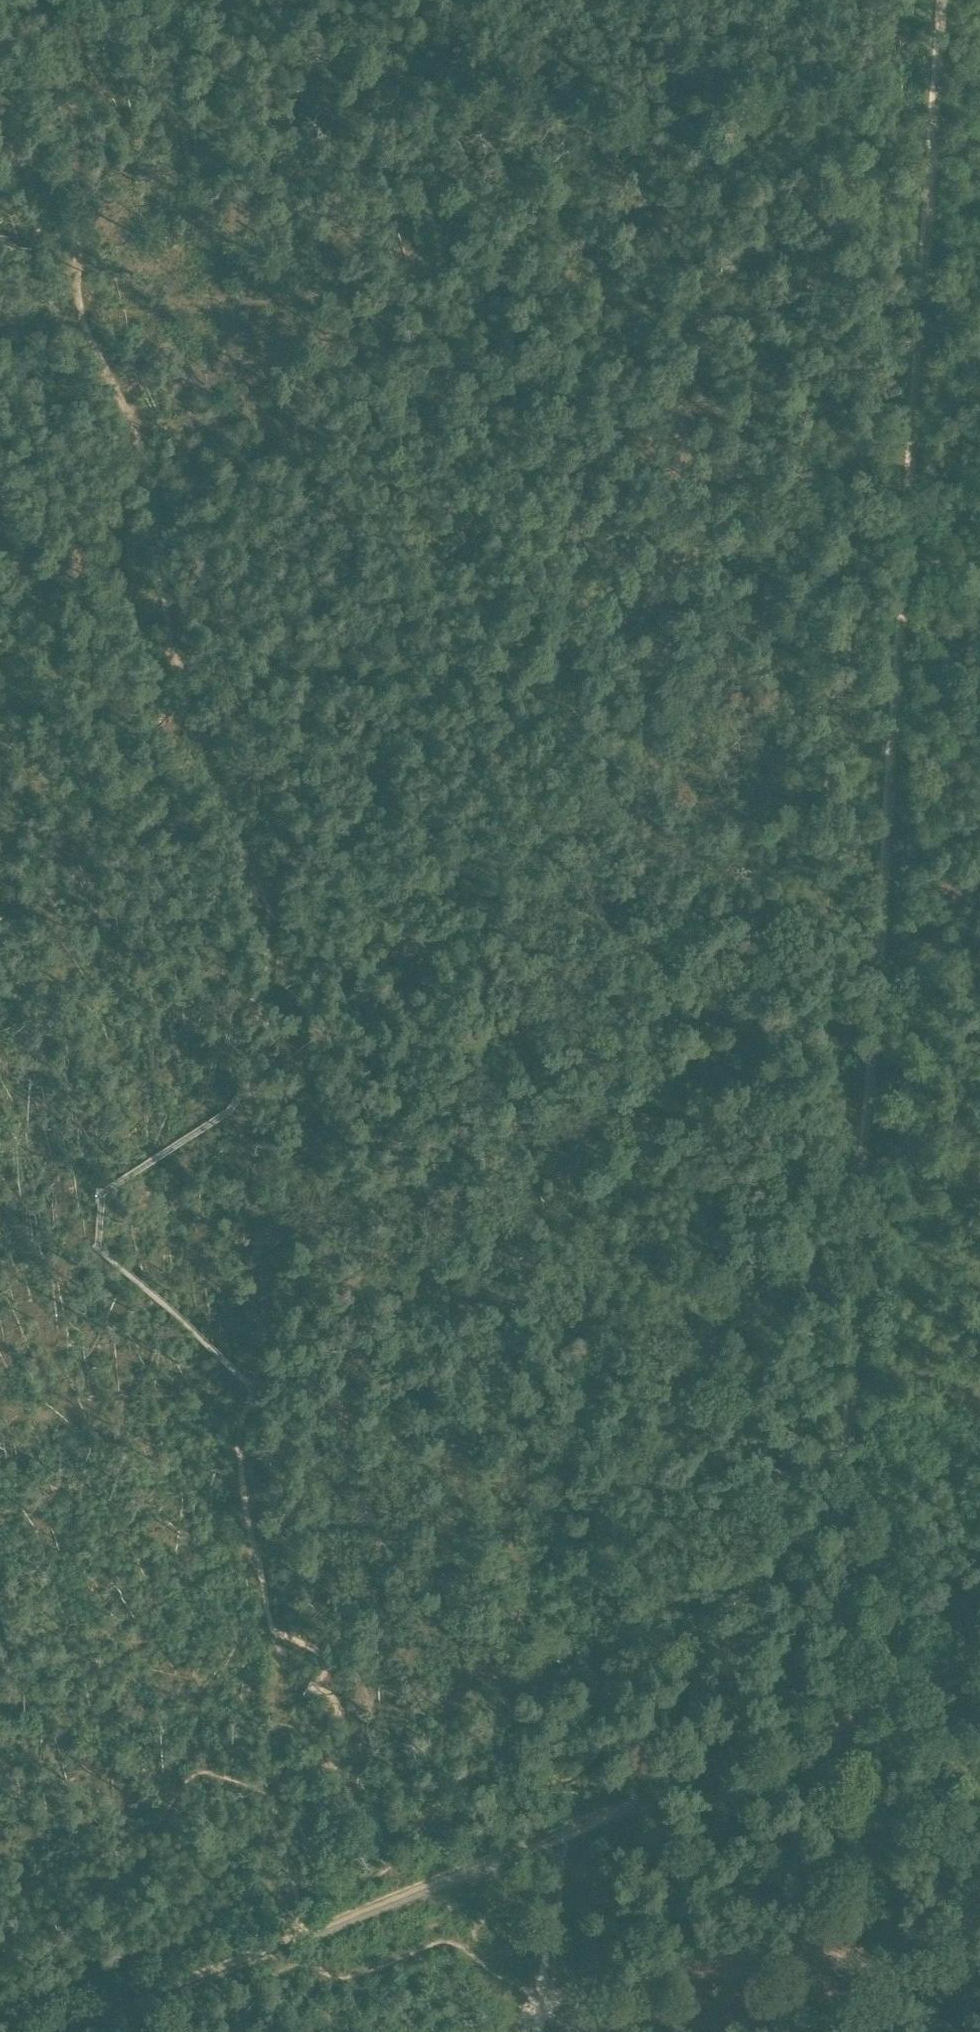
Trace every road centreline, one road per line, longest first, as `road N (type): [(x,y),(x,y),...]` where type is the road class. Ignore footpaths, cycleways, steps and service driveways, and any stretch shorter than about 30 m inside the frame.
road 1 (track): [(828,1716),(913,564)]
road 2 (track): [(913,564),(949,0)]
road 3 (track): [(303,1929),(569,1824)]
road 4 (track): [(539,1994),(696,1971),(813,1970)]
road 5 (track): [(569,1824),(823,1719)]
road 6 (track): [(53,2031),(303,1929)]
road 7 (track): [(569,1824),(539,1994)]
road 8 (track): [(828,1716),(979,1653)]

